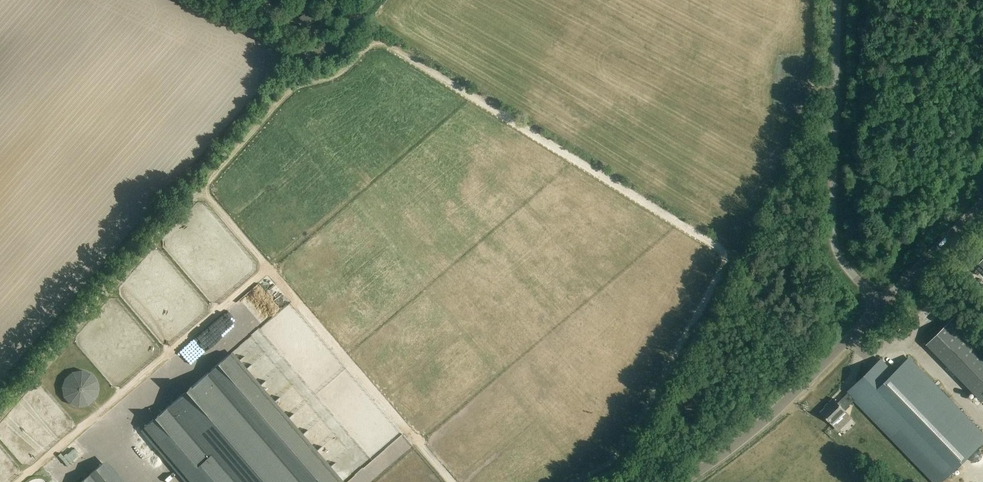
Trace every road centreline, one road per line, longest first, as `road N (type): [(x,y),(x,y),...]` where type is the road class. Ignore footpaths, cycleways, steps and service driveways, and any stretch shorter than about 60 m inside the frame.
road 1 (unclassified): [(882,305),(844,264),(833,237),(837,0)]
road 2 (unclassified): [(680,481),(754,431),(882,305)]
road 3 (unclassified): [(882,305),(982,203)]
road 4 (unclassified): [(294,54),(179,0)]

